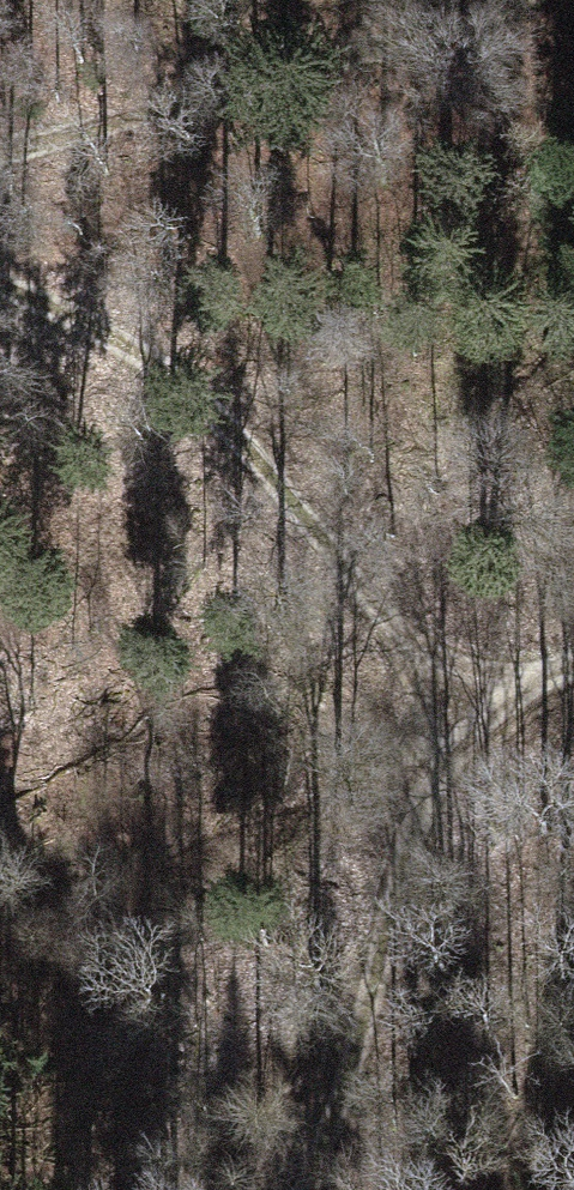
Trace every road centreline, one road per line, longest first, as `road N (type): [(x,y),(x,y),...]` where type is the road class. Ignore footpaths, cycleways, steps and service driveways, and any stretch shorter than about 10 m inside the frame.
road 1 (track): [(439,723),(395,645),(289,500),(148,349),(0,285)]
road 2 (track): [(485,0),(0,154)]
road 3 (track): [(439,723),(357,1040),(298,1189)]
road 4 (track): [(573,668),(439,723)]

